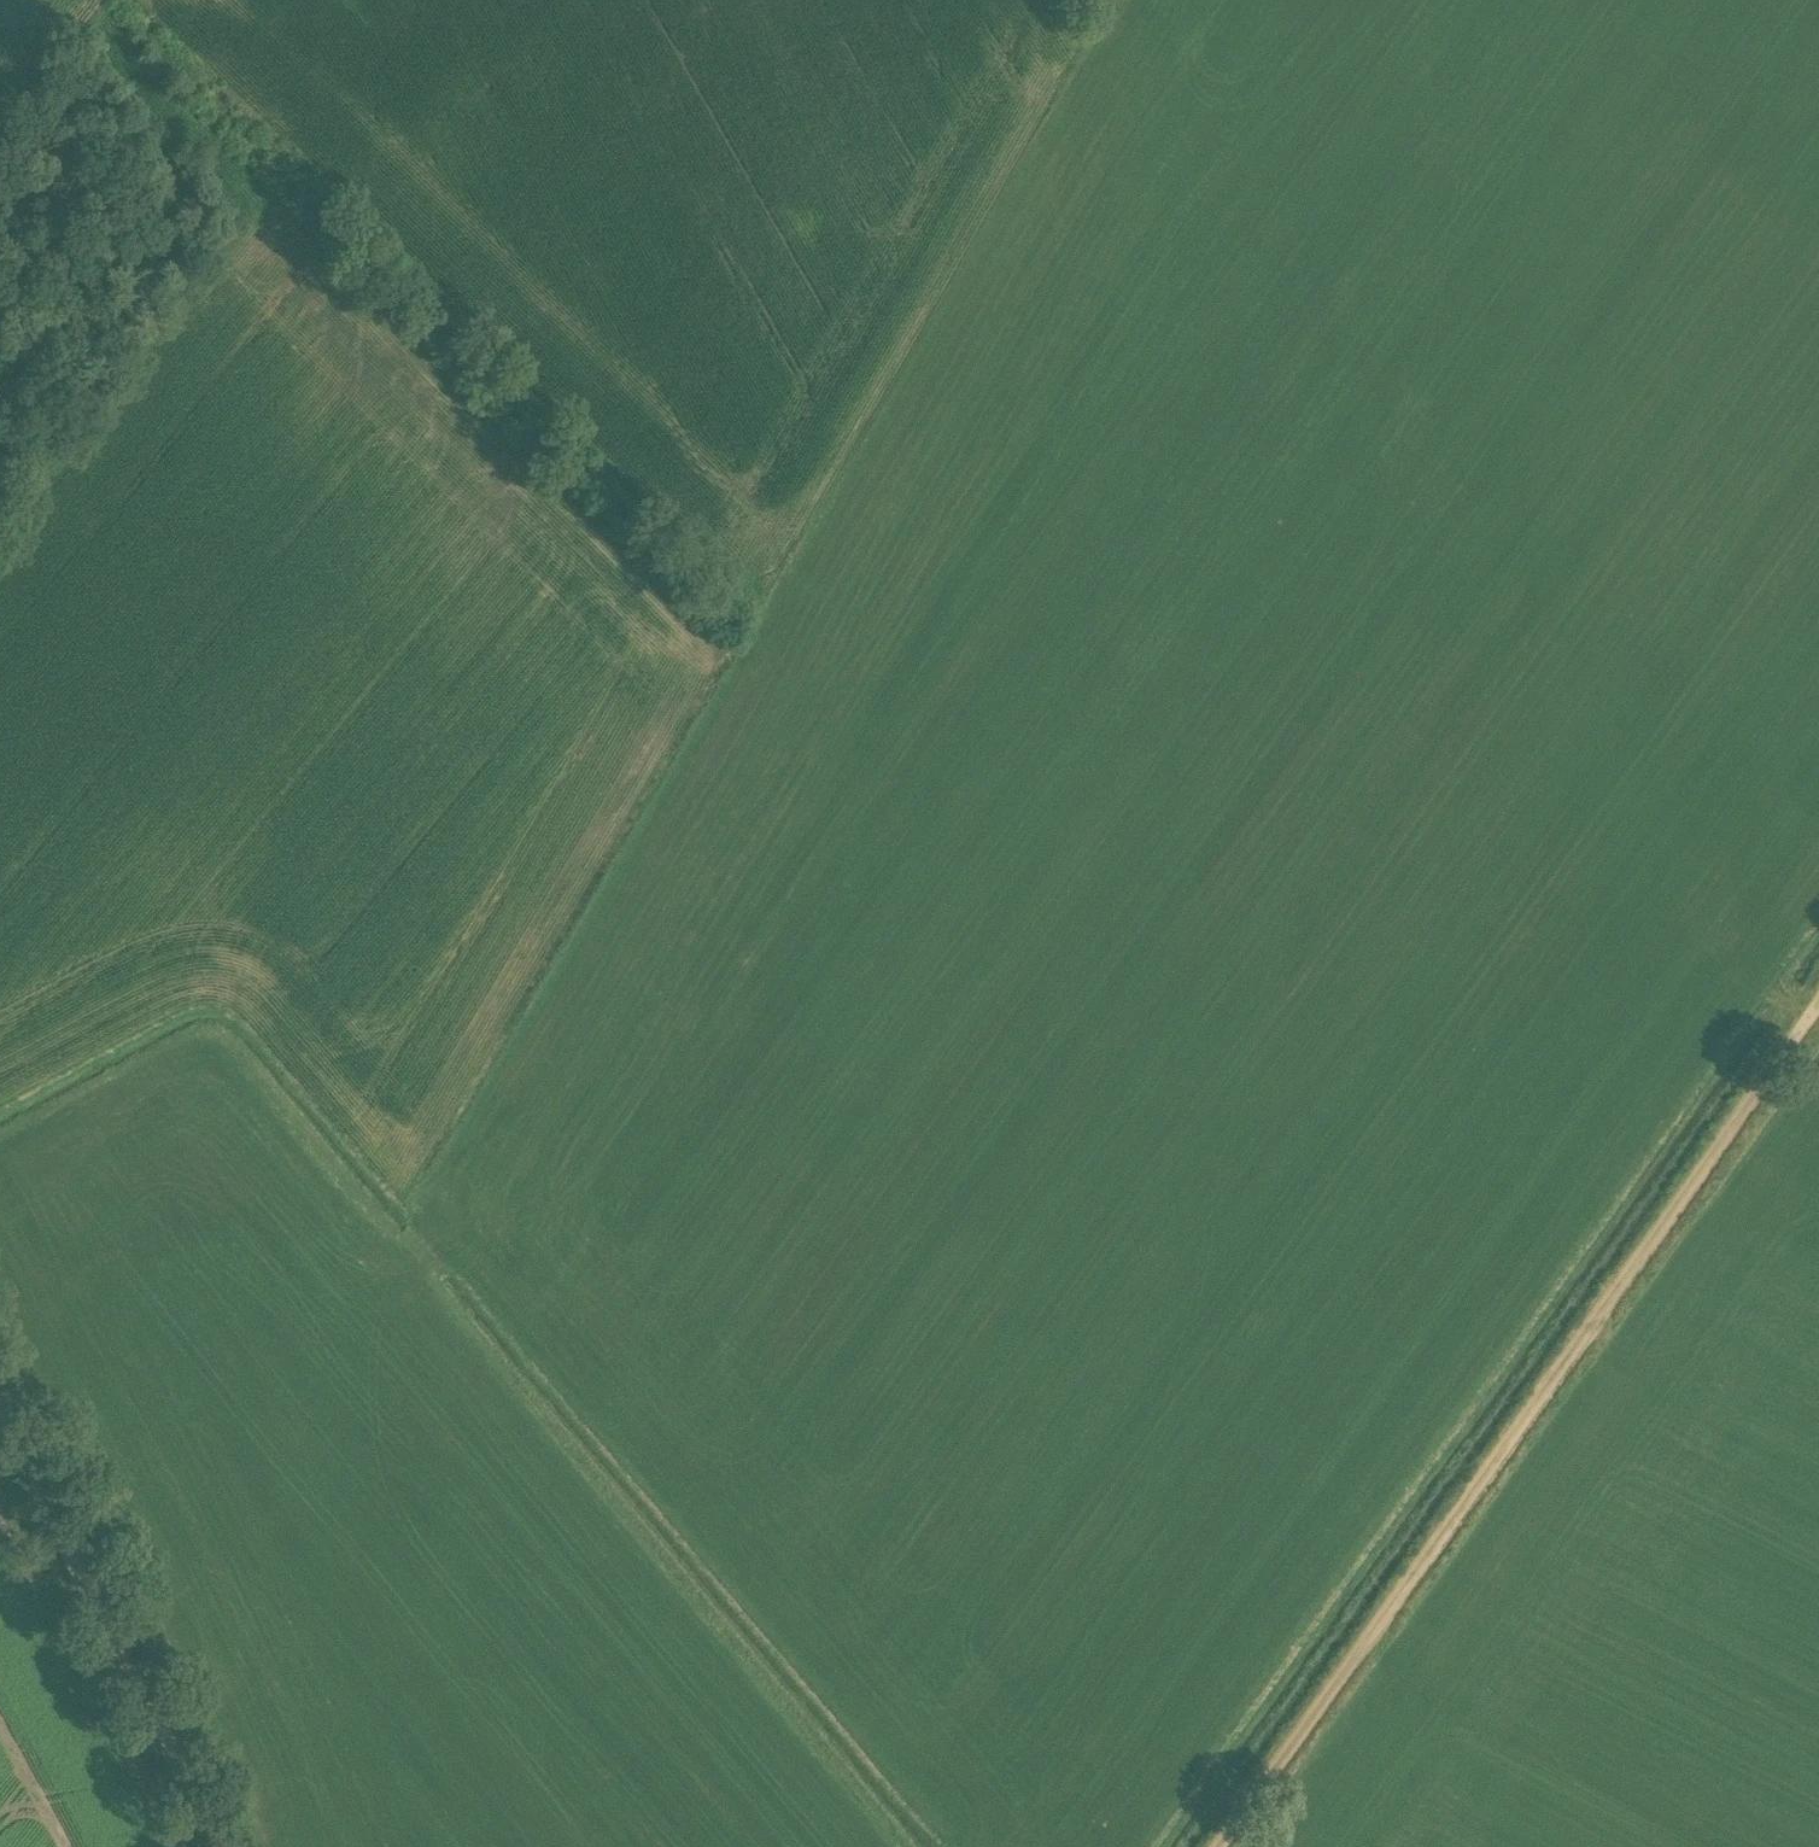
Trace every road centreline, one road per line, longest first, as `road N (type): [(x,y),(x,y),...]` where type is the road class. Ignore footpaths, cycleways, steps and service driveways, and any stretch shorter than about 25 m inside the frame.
road 1 (track): [(1218,1846),(1818,1010)]
road 2 (track): [(238,1846),(0,1404)]

